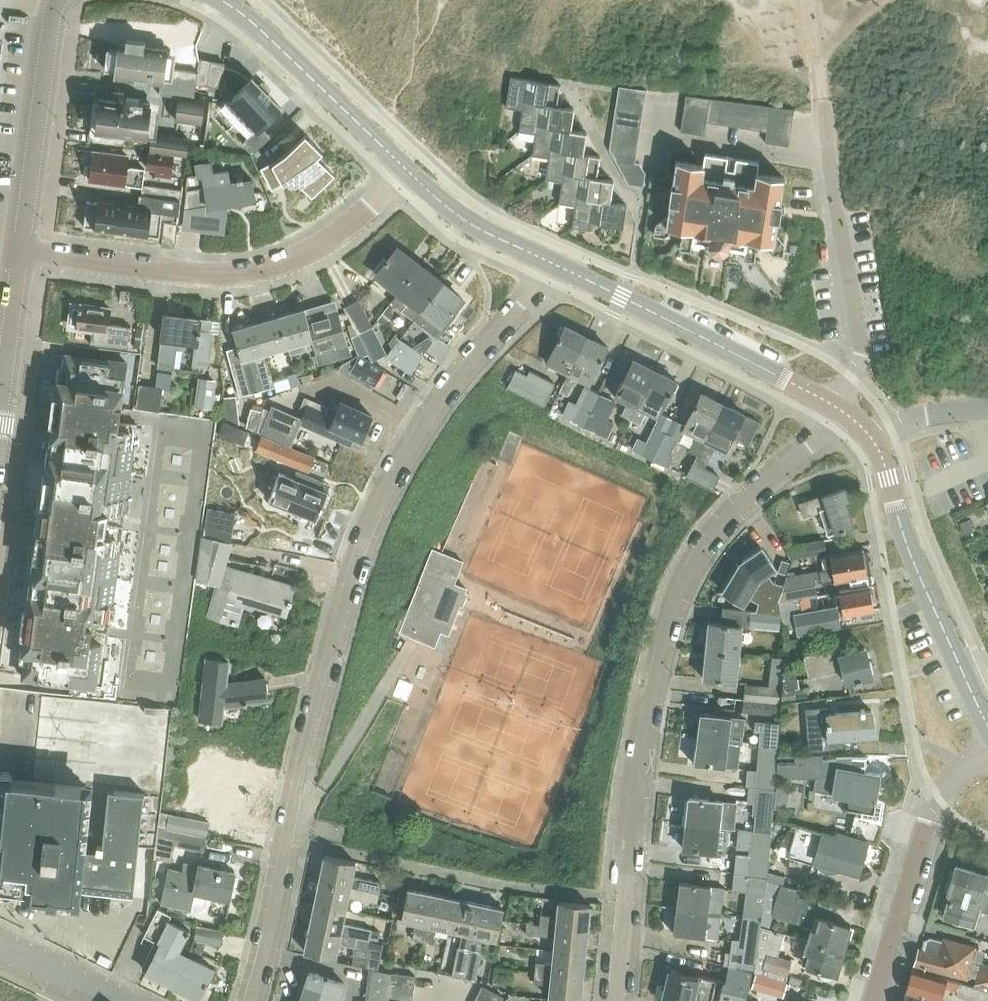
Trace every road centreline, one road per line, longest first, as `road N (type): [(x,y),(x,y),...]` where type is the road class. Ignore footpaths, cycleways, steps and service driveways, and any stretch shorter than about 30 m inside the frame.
road 1 (residential): [(261,1000),(319,710),(356,573),(415,440),(553,262)]
road 2 (residential): [(842,410),(836,426),(743,497),(679,589),(640,749),(614,1000)]
road 3 (residential): [(19,257),(268,275),(333,243),(405,170)]
road 4 (secondary): [(842,410),(553,262)]
road 5 (secondary): [(987,727),(907,544),(891,474),(872,436)]
road 6 (residential): [(878,1000),(939,796),(987,752)]
road 7 (secondary): [(19,257),(59,0)]
road 8 (secondary): [(223,0),(405,170)]
road 9 (secondary): [(553,262),(460,219),(405,170)]
road 10 (secondary): [(0,411),(19,257)]
road 11 (residential): [(119,1000),(0,949)]

